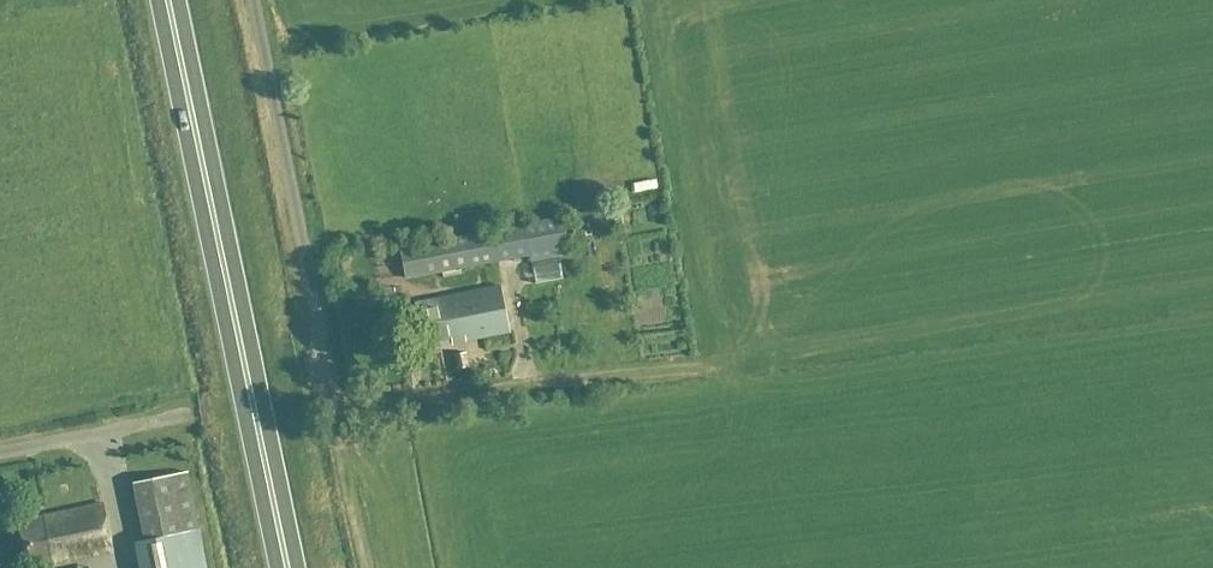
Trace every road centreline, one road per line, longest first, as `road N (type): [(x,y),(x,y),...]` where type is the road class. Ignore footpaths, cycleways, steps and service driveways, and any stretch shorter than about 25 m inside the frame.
road 1 (unclassified): [(697,368),(410,406),(346,404),(318,379),(325,347),(253,0)]
road 2 (trunk): [(287,567),(168,0)]
road 3 (unclassified): [(0,450),(167,417)]

